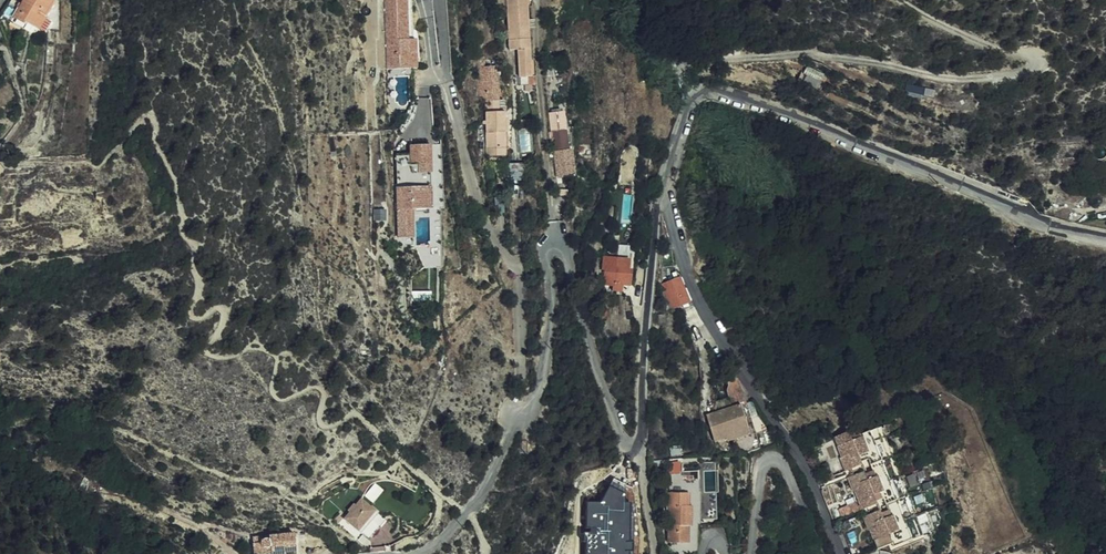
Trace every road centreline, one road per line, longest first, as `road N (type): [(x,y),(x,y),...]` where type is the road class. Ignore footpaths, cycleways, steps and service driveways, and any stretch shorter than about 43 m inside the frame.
road 1 (residential): [(1105,239),(1070,232),(724,94),(699,94),(688,105),(668,195)]
road 2 (residential): [(517,427),(511,413),(521,386),(519,282),(469,182),(446,79),(440,0)]
road 3 (residential): [(639,446),(621,438),(561,244),(546,255),(552,316),(543,384),(535,409),(517,427)]
road 4 (residential): [(668,195),(702,306),(799,460),(841,553)]
road 5 (residential): [(668,195),(657,205),(639,446)]
road 6 (residential): [(753,553),(761,470),(770,461),(784,467),(821,553)]
road 7 (residential): [(517,427),(469,513),(422,553)]

